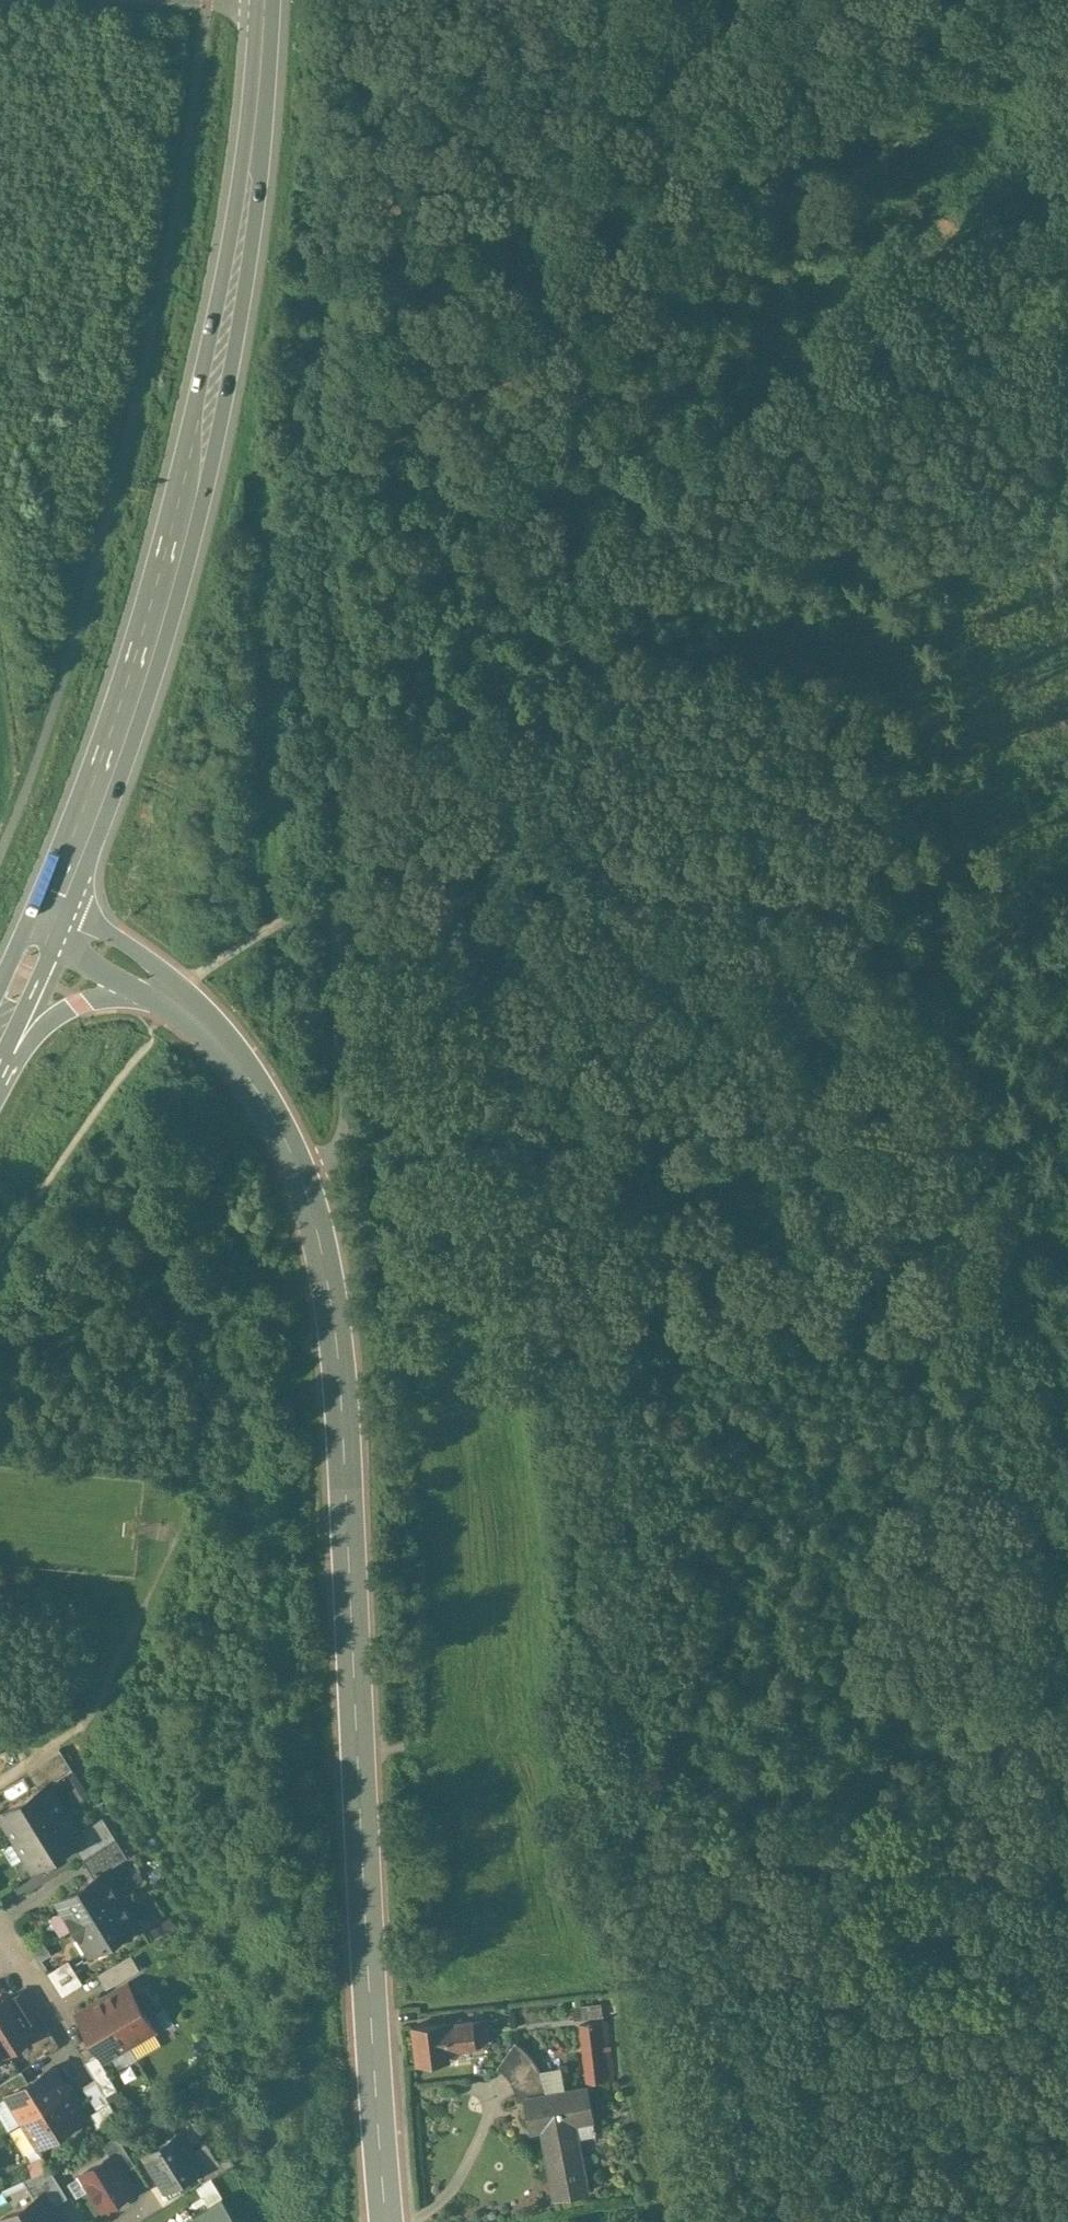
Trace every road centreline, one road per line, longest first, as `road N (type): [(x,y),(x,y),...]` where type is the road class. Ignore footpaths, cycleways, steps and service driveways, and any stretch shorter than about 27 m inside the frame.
road 1 (secondary): [(169,995),(228,1049),(260,1093),(322,1243),(340,1375),(387,2221)]
road 2 (primary): [(265,6),(229,308),(177,535),(104,774),(46,920)]
road 3 (primary): [(0,1059),(78,1002),(126,992),(169,995)]
road 4 (secondary): [(46,920),(169,995)]

